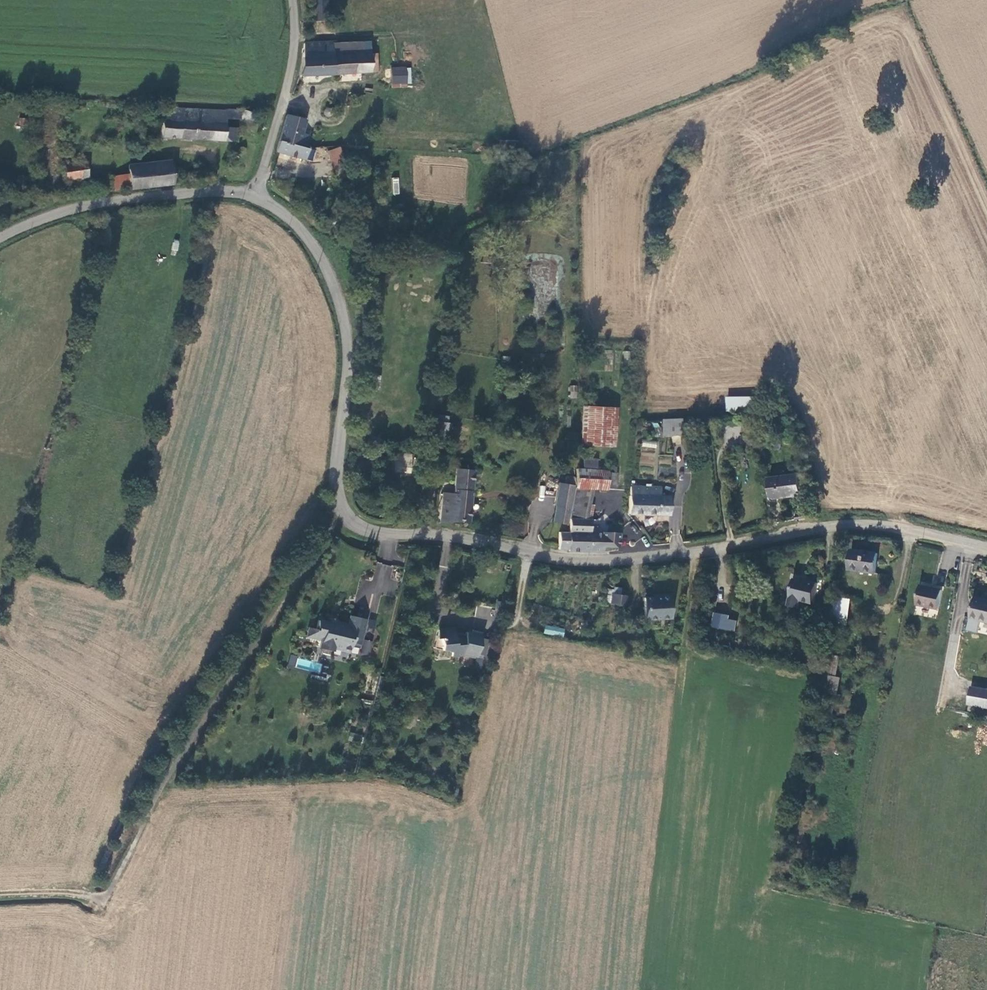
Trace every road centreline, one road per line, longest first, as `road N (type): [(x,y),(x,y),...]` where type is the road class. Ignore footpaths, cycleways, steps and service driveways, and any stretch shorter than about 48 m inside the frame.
road 1 (unclassified): [(986,548),(870,525),(619,562),(354,524),(336,495),(348,383),(337,295),(295,223),(255,195)]
road 2 (unclassified): [(0,238),(77,206),(211,191),(255,195)]
road 3 (unclassified): [(255,195),(292,68),(291,0)]

